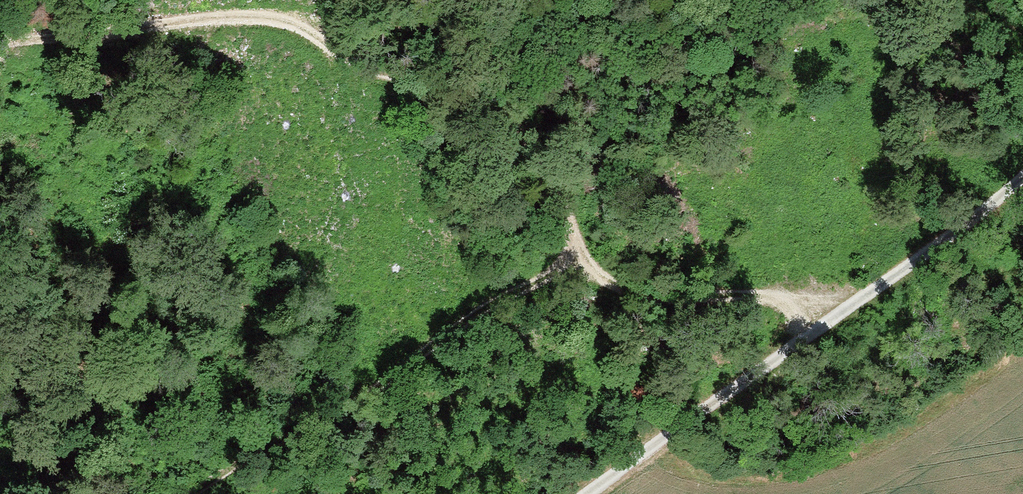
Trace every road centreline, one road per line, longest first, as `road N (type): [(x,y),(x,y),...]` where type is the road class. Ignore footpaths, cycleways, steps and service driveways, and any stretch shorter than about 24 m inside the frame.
road 1 (track): [(196,493),(371,396),(543,276),(700,302),(866,304)]
road 2 (track): [(543,276),(579,229),(562,189),(526,144),(486,107),(369,70),(302,29),(244,21),(0,47)]
road 3 (track): [(599,493),(1022,183)]

